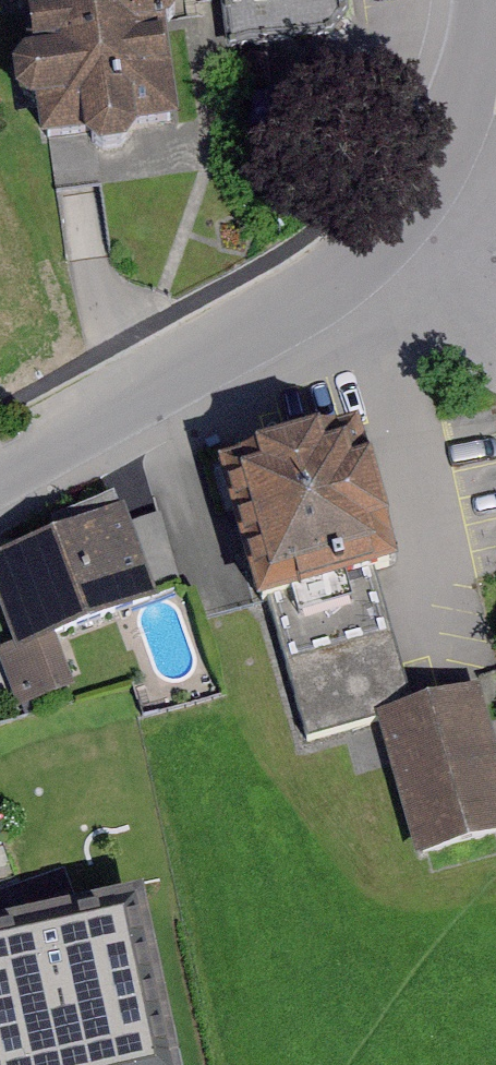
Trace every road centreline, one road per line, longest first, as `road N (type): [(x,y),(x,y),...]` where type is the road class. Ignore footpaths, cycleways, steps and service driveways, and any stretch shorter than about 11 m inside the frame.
road 1 (residential): [(389,227),(344,270),(0,469)]
road 2 (residential): [(493,0),(485,61),(457,139),(389,227)]
road 3 (unclassified): [(389,227),(495,315)]

